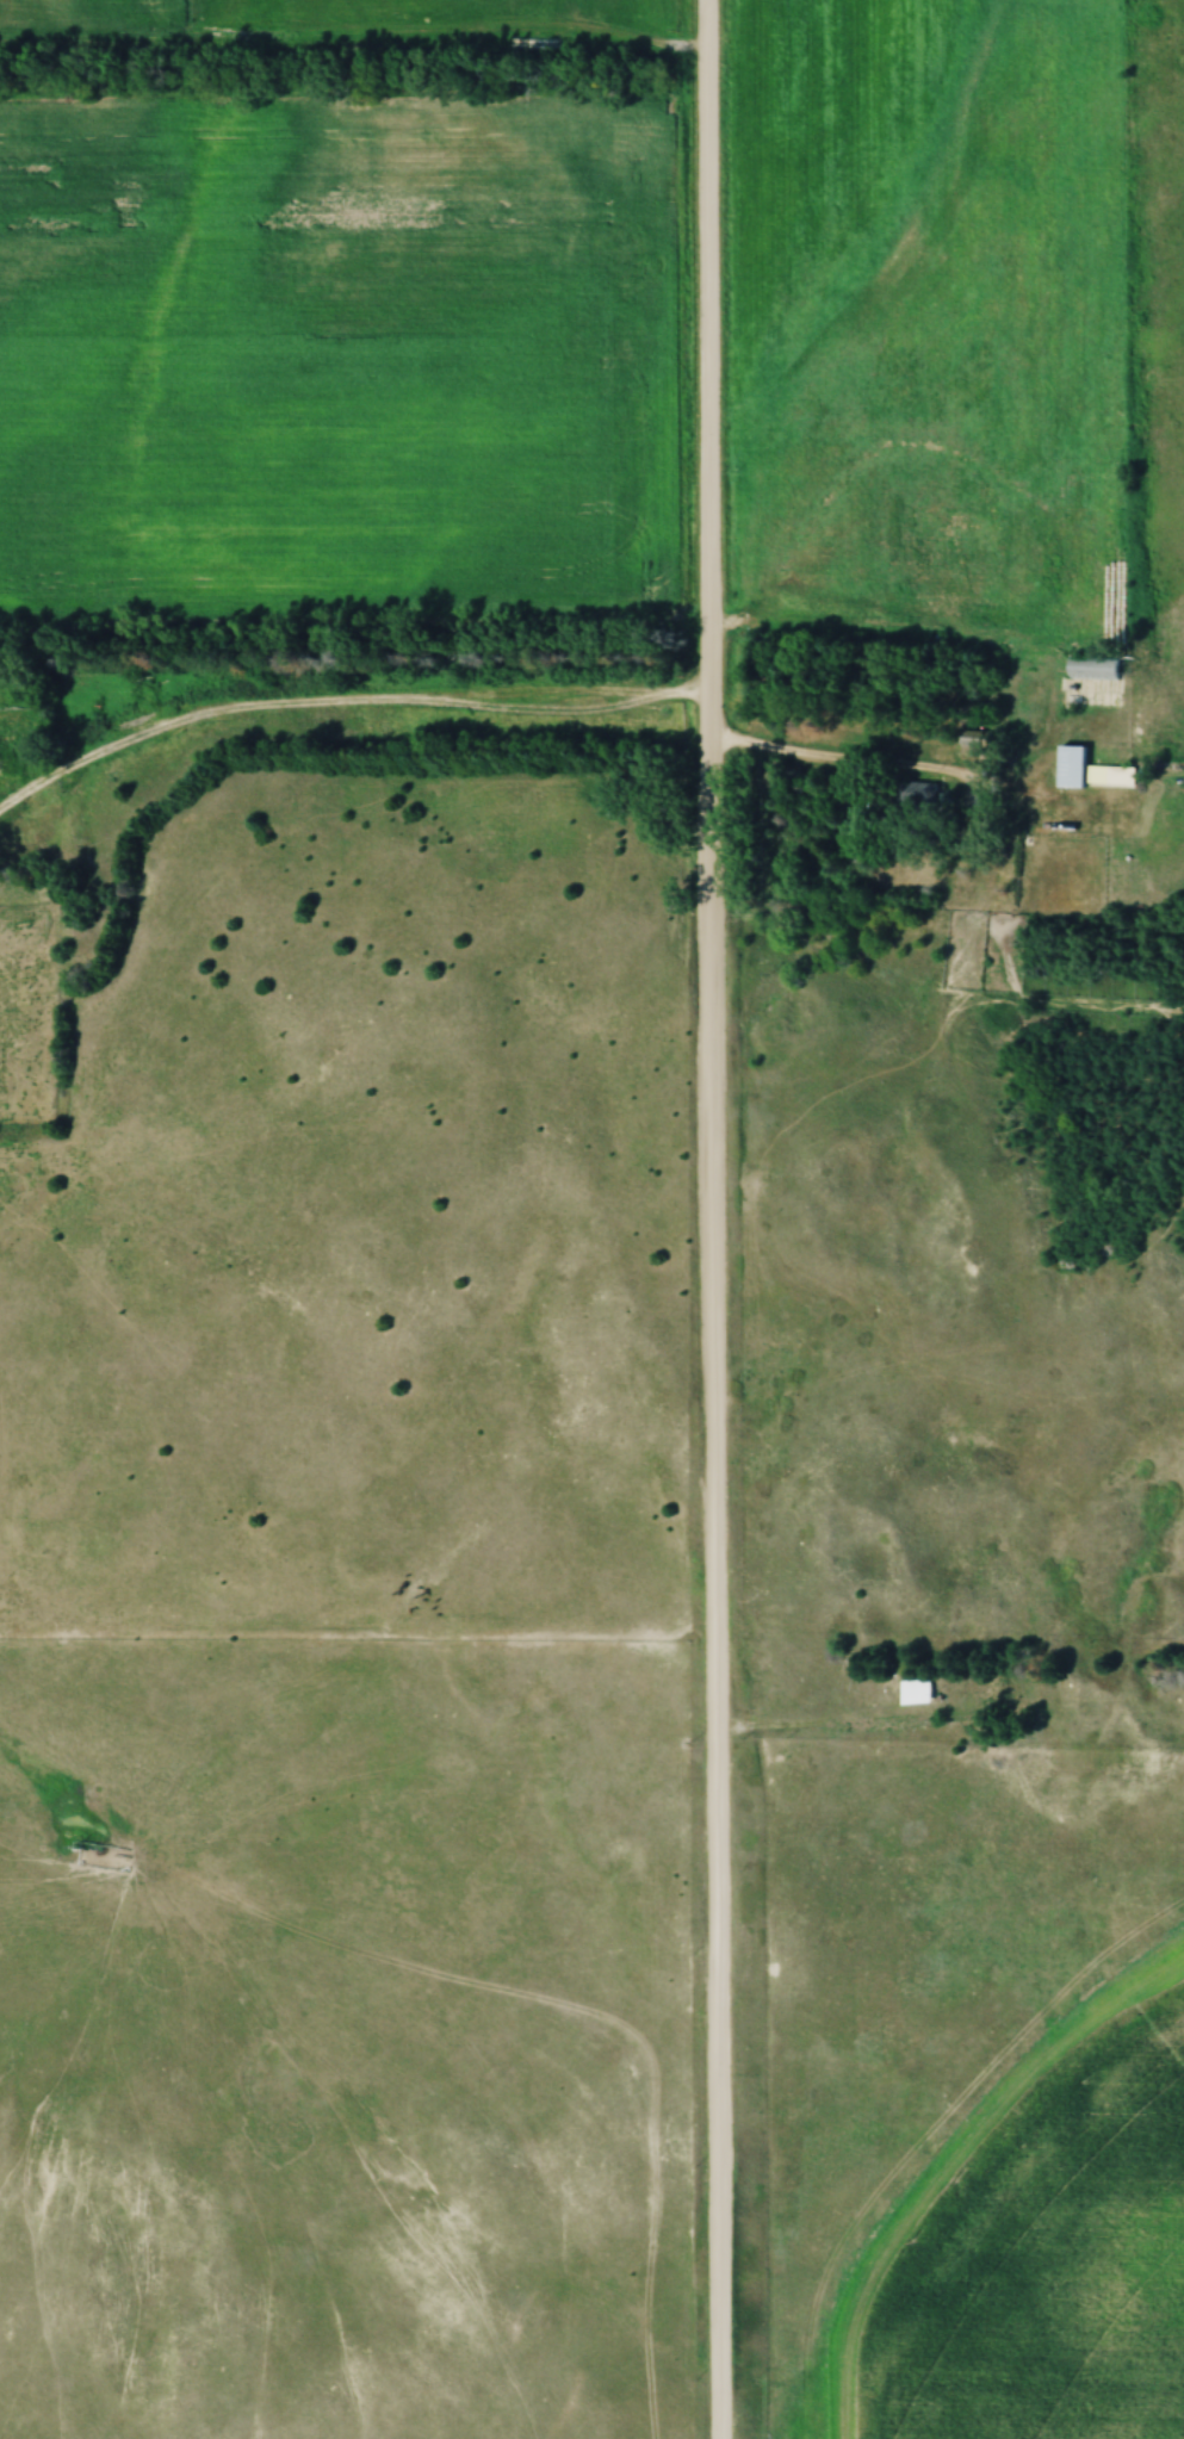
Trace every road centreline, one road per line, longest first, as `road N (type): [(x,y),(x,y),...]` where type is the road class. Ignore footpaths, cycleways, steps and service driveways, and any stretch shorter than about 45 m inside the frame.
road 1 (residential): [(718,2438),(705,0)]

